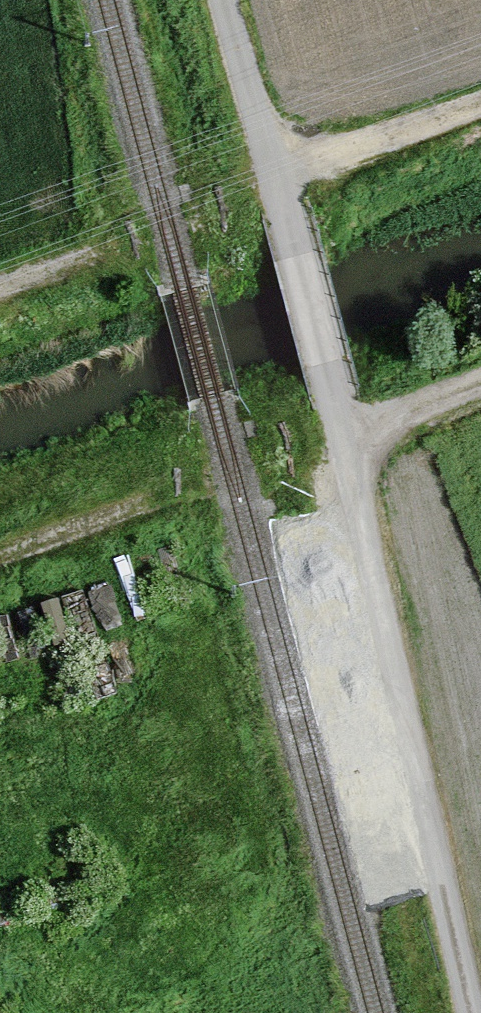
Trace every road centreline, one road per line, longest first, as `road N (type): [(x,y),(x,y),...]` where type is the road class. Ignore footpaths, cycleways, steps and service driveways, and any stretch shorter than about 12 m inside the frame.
road 1 (track): [(344,435),(471,1012)]
road 2 (track): [(278,174),(344,435)]
road 3 (track): [(480,104),(278,174)]
road 4 (track): [(174,503),(0,566)]
road 5 (track): [(229,0),(278,174)]
road 6 (track): [(480,383),(344,435)]

